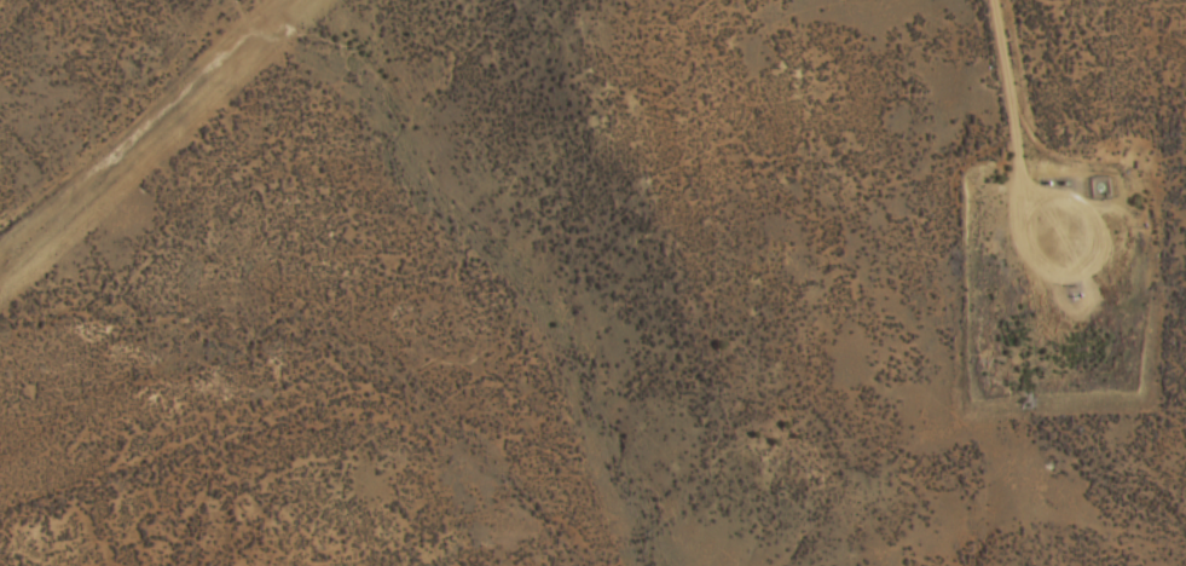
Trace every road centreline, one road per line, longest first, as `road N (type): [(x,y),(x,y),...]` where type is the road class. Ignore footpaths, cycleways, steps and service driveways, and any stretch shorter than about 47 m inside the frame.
road 1 (track): [(0,286),(213,68),(292,0)]

